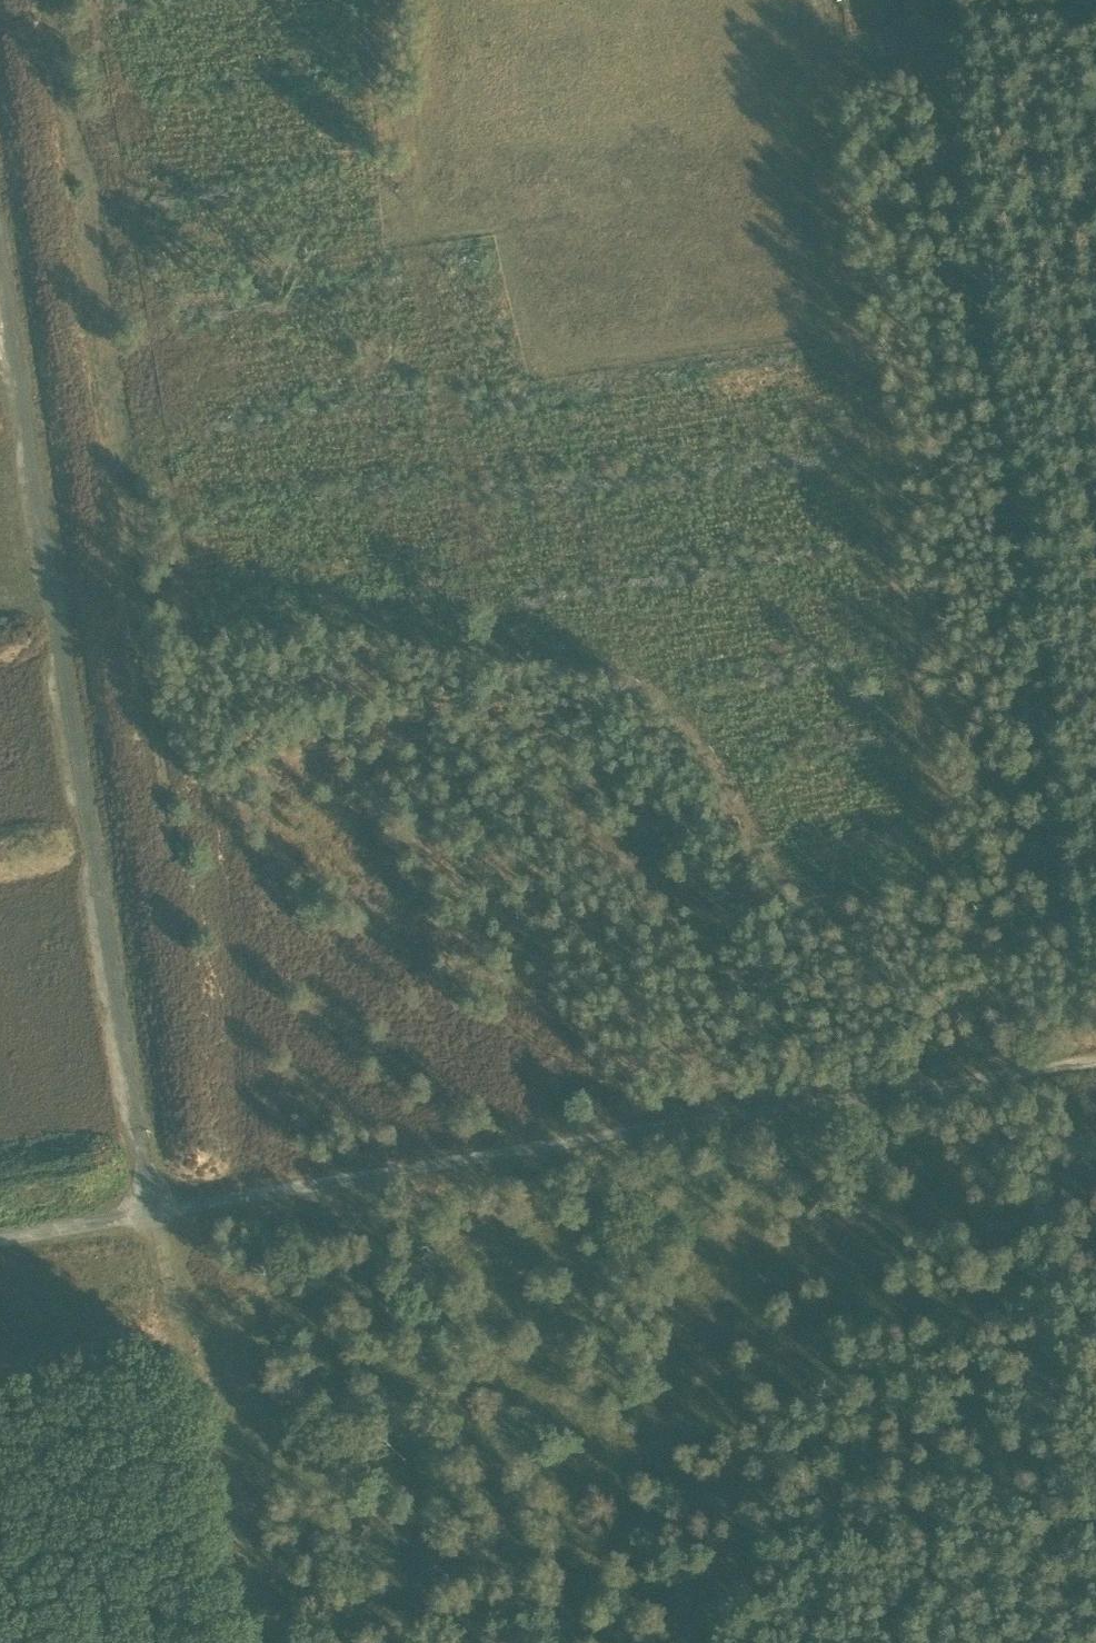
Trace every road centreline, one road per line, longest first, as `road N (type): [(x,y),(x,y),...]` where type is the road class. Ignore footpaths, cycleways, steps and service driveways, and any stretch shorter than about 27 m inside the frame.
road 1 (track): [(221,1642),(0,281)]
road 2 (track): [(1095,1065),(0,1235)]
road 3 (track): [(816,0),(979,1083)]

